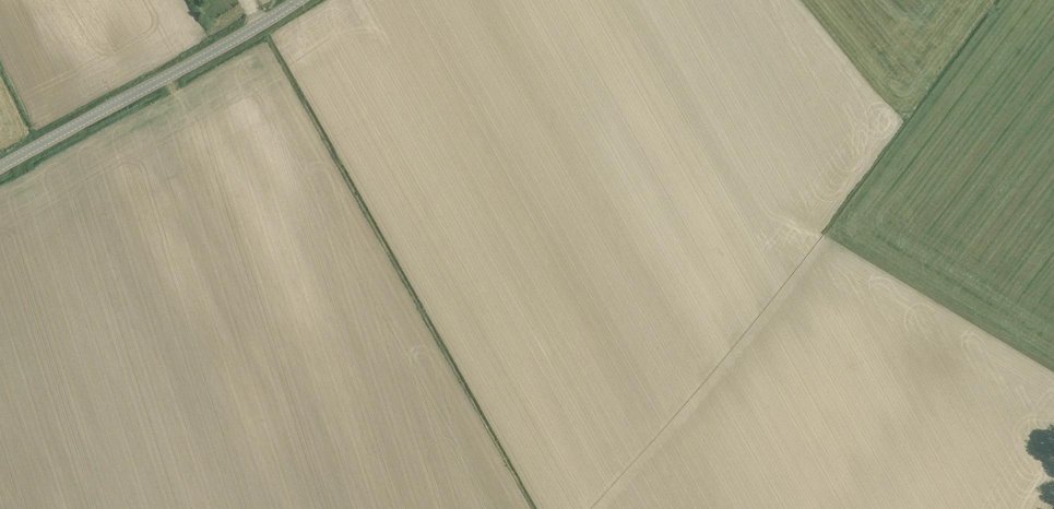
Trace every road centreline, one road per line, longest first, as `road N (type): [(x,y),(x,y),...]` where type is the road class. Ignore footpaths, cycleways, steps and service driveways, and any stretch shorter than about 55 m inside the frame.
road 1 (secondary): [(0,167),(299,0)]

